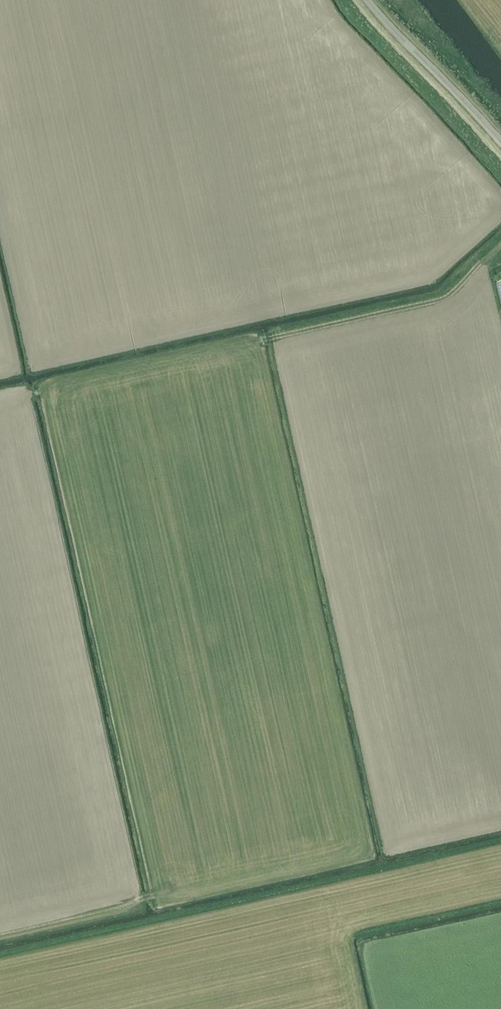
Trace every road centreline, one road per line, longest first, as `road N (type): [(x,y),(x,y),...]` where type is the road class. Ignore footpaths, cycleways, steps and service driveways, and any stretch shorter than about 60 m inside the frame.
road 1 (unclassified): [(500,143),(367,0)]

